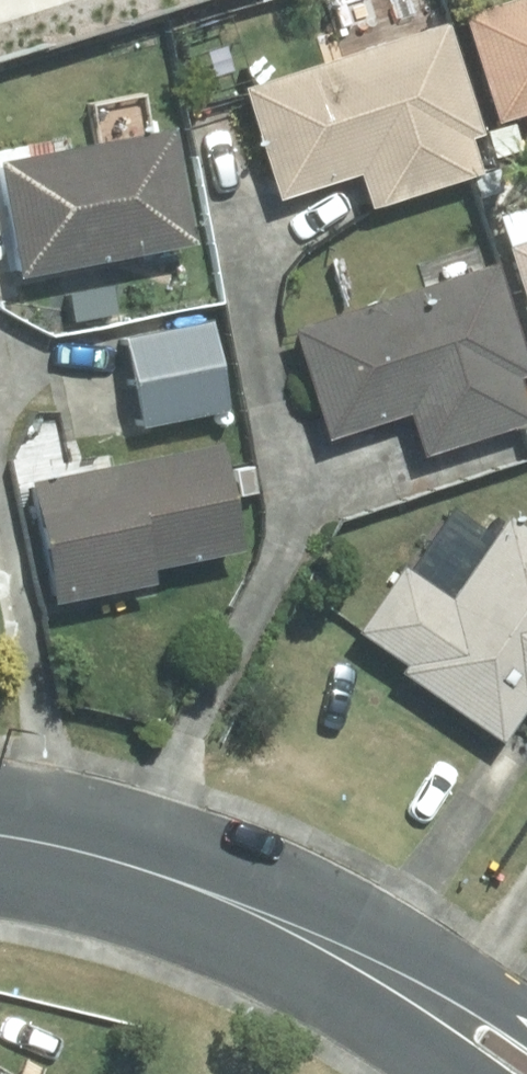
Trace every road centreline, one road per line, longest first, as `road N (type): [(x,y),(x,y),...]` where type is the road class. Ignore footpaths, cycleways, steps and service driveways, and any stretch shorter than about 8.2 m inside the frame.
road 1 (tertiary): [(147,868),(356,927),(526,1020)]
road 2 (tertiary): [(456,1073),(147,868)]
road 3 (tertiary): [(147,868),(0,839)]

